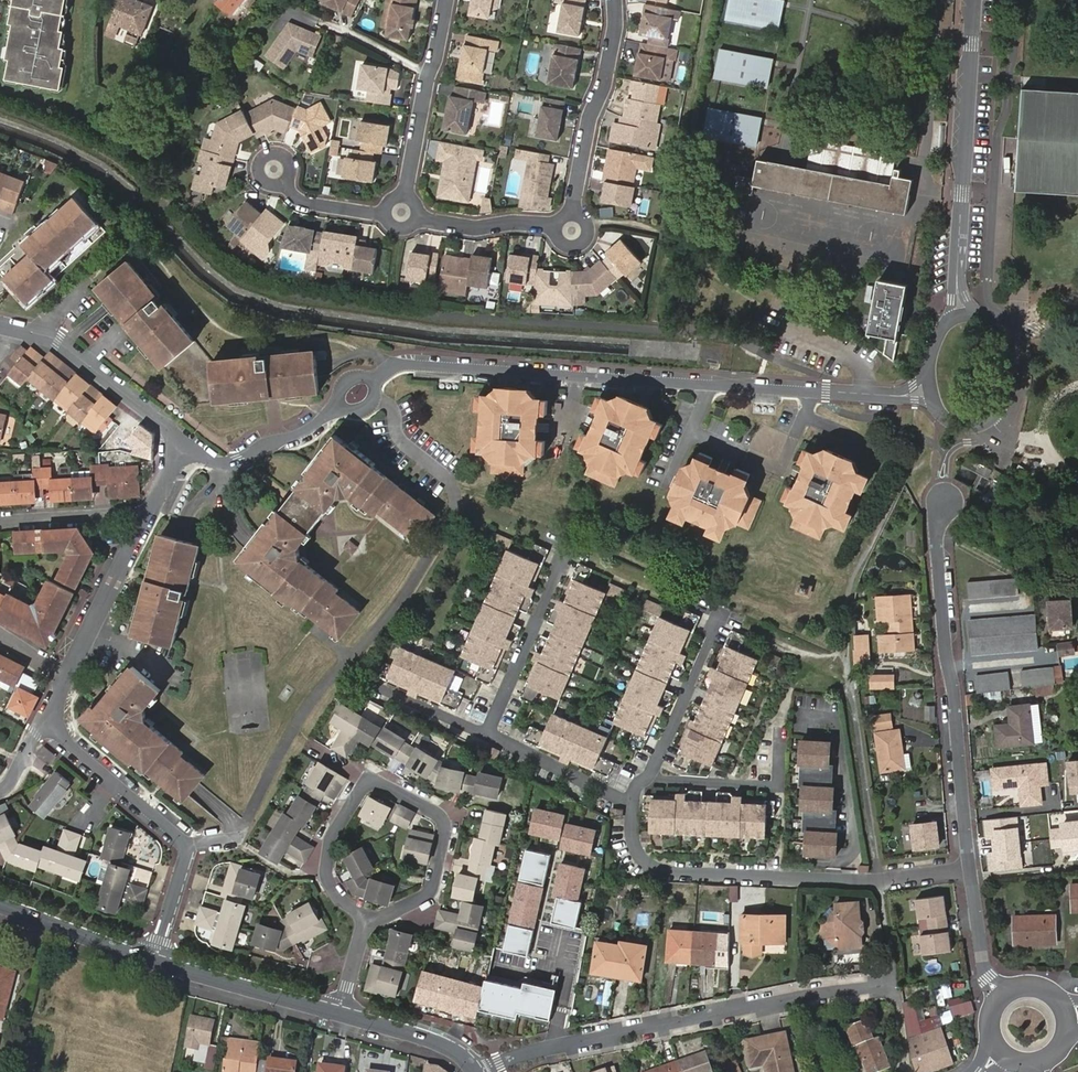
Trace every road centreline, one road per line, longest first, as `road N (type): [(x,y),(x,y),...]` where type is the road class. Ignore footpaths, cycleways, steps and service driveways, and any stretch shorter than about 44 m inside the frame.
road 1 (residential): [(188,846),(224,841),(247,821),(321,689),(383,624),(452,521),(448,479),(400,439),(389,408),(373,398)]
road 2 (residential): [(372,381),(391,367),(414,365),(896,396),(930,389)]
road 3 (residential): [(896,985),(584,1041),(483,1071)]
road 4 (residential): [(614,0),(572,231),(514,222),(473,228),(401,213)]
road 5 (residential): [(631,803),(635,851),(657,870),(880,880),(969,869)]
road 6 (residential): [(367,918),(337,897),(326,868),(330,840),(363,788),(379,784),(436,813),(445,833),(430,892),(376,919)]
road 7 (residential): [(943,502),(936,542),(969,869)]
road 8 (residential): [(974,0),(957,277),(962,315)]
road 9 (residential): [(0,325),(55,339),(190,445)]
road 10 (residential): [(930,389),(941,414),(967,428),(990,420),(1004,401),(1007,338),(990,321),(962,315)]
road 11 (residential): [(448,0),(401,213)]
road 12 (residential): [(489,737),(569,549)]
road 13 (tertiary): [(154,962),(339,1014)]
road 14 (residential): [(55,723),(66,747),(188,846)]
road 15 (residential): [(650,774),(778,787),(780,737)]
road 16 (residential): [(650,774),(720,614)]
road 17 (residential): [(146,521),(68,673)]
road 18 (residential): [(190,445),(235,463),(339,407)]
road 19 (tertiary): [(0,906),(154,962)]
road 20 (residential): [(489,737),(631,803)]
road 21 (residential): [(0,522),(133,513),(146,521)]
road 22 (tertiary): [(339,1014),(442,1045),(473,1071)]
road 23 (residential): [(401,213),(302,201),(274,170)]
road 24 (residential): [(969,869),(987,979),(1002,996)]
road 25 (residential): [(188,846),(154,962)]

